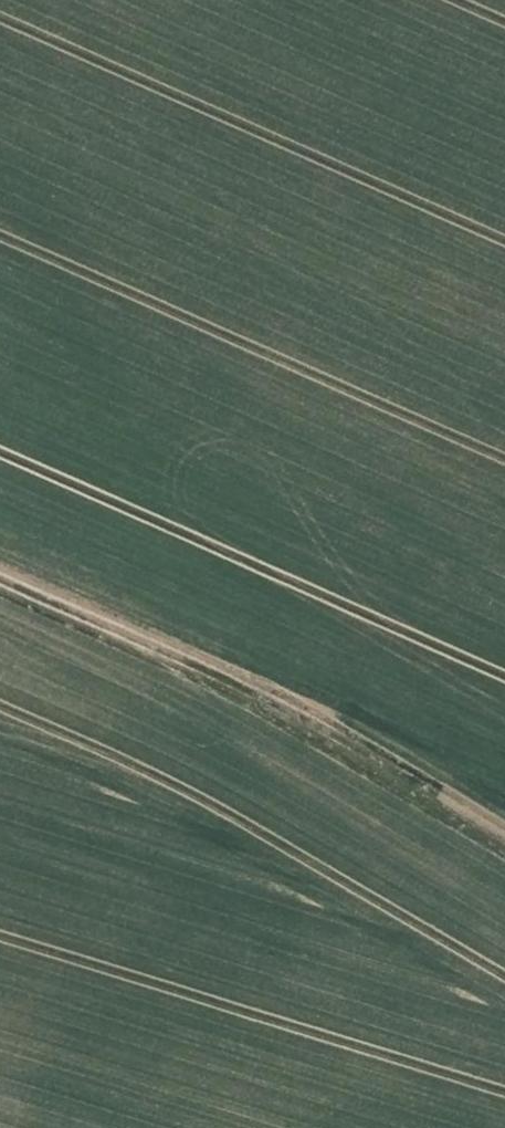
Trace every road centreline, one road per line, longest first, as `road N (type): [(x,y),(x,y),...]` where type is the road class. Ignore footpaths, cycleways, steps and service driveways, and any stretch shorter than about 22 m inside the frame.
road 1 (track): [(504,820),(282,686),(0,562)]

